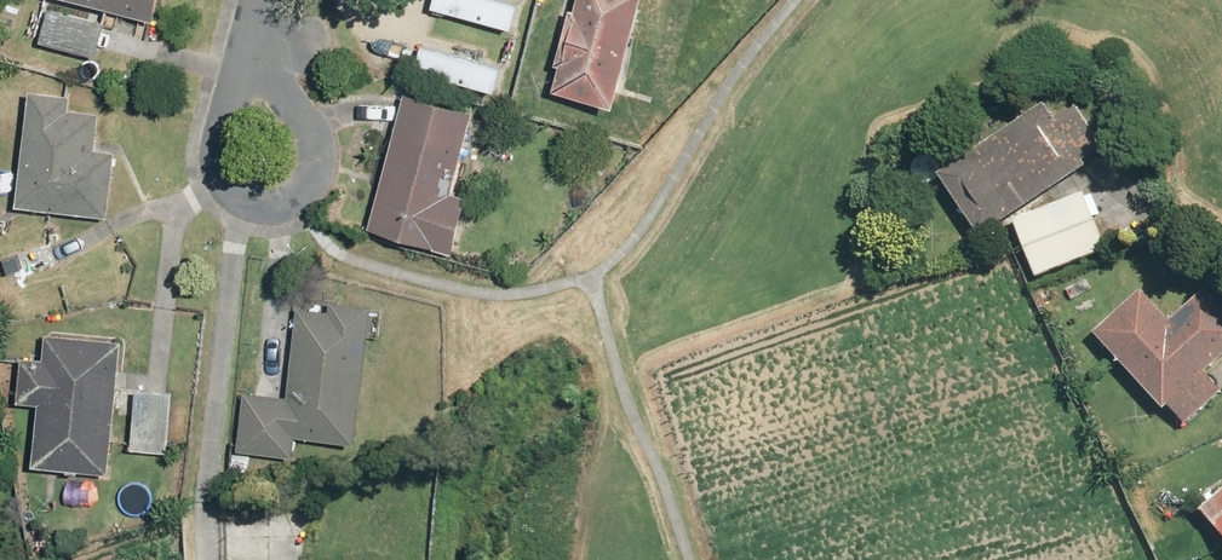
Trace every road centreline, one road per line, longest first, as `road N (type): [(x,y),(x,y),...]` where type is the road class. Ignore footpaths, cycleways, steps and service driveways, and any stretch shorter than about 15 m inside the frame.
road 1 (residential): [(271,22),(280,78),(307,119),(307,188),(279,207),(231,196),(219,173),(228,89)]

